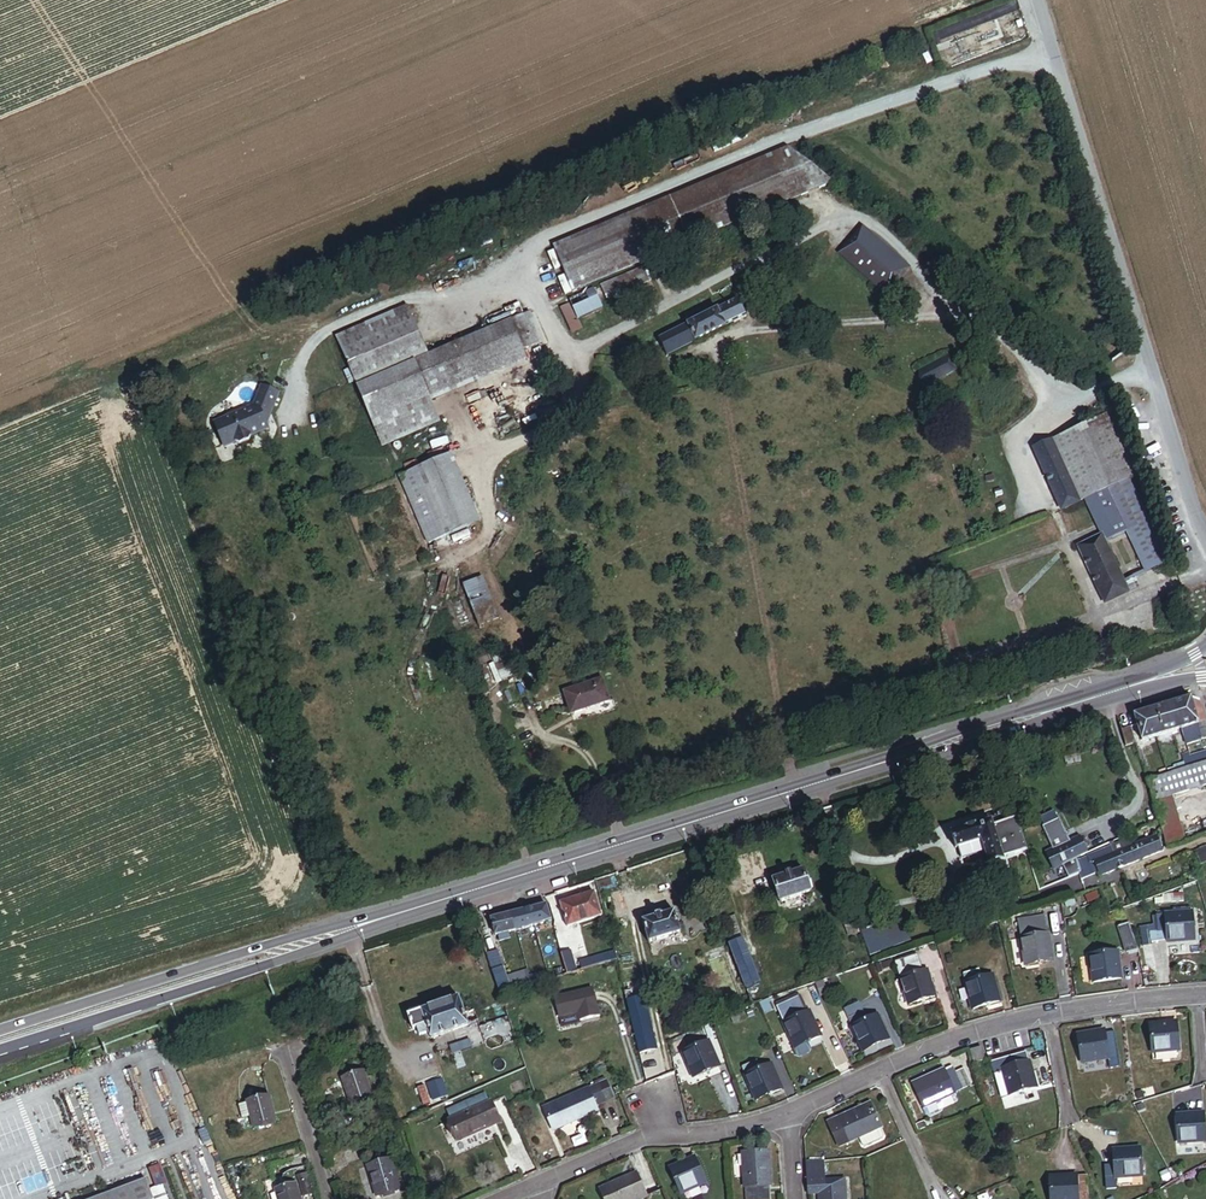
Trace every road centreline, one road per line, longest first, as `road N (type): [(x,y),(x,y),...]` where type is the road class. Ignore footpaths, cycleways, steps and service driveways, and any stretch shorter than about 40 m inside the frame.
road 1 (primary): [(1129,687),(0,1040)]
road 2 (unclassified): [(1205,533),(1038,0)]
road 3 (residential): [(788,1114),(993,1028),(1079,1009),(1205,997)]
road 4 (residential): [(537,1185),(640,1138),(788,1114)]
road 5 (residential): [(283,1044),(329,1198)]

